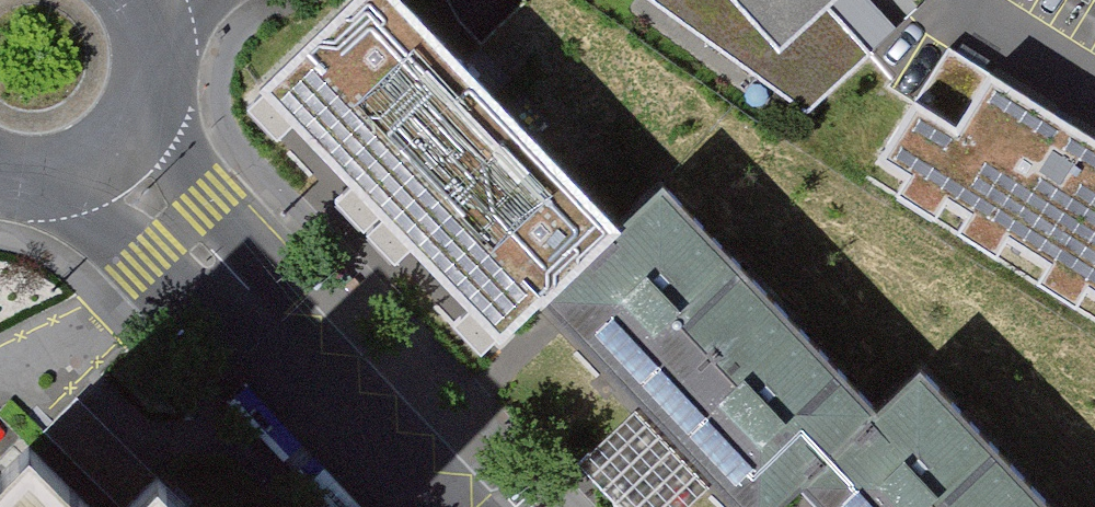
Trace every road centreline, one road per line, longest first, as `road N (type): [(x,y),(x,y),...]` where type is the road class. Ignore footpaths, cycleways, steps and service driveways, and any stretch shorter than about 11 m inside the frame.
road 1 (tertiary): [(445,506),(119,156)]
road 2 (tertiary): [(119,156),(153,113),(164,72),(160,27),(146,0)]
road 3 (tertiary): [(0,177),(48,185),(85,176),(119,156)]

